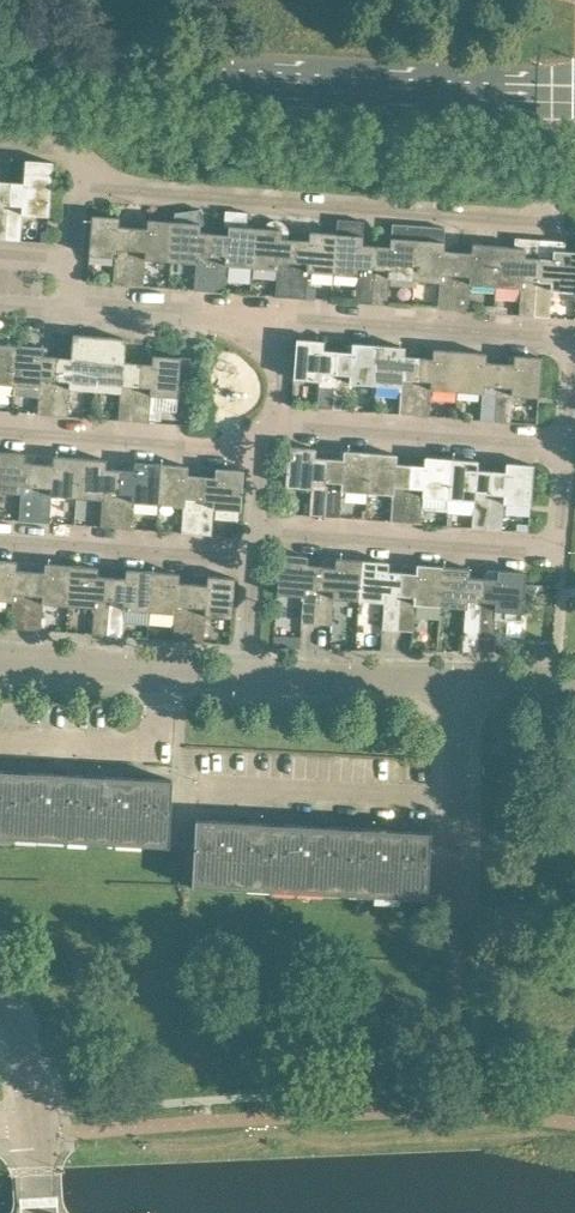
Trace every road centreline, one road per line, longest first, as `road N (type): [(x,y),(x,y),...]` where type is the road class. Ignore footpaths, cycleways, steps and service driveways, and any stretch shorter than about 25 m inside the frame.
road 1 (tertiary): [(0,73),(168,91),(574,105)]
road 2 (residential): [(547,223),(130,194),(78,165)]
road 3 (unclassified): [(261,534),(547,553),(558,542),(567,442)]
road 4 (unclassified): [(567,442),(573,352),(565,341),(282,319)]
road 5 (residential): [(198,786),(454,799),(461,683)]
road 6 (residential): [(274,420),(567,442)]
road 7 (unclassified): [(0,434),(266,455)]
road 8 (unclassified): [(259,561),(0,540)]
road 9 (residential): [(165,674),(158,750),(0,740)]
road 10 (unclassified): [(282,319),(68,307)]
road 11 (residential): [(461,683),(251,677)]
road 12 (residential): [(165,674),(0,664)]
road 13 (unclassified): [(68,307),(78,165)]

